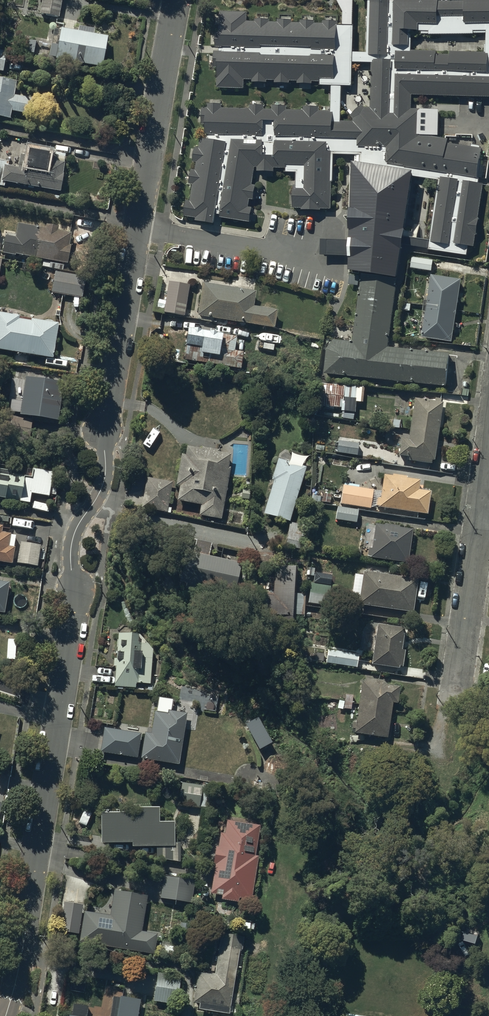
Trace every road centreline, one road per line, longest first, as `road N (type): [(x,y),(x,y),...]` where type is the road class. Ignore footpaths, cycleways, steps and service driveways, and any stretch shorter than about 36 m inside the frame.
road 1 (residential): [(177,0),(101,433),(105,476),(70,552),(78,615),(64,706)]
road 2 (residential): [(64,706),(6,1015)]
road 3 (residential): [(482,506),(455,696)]

